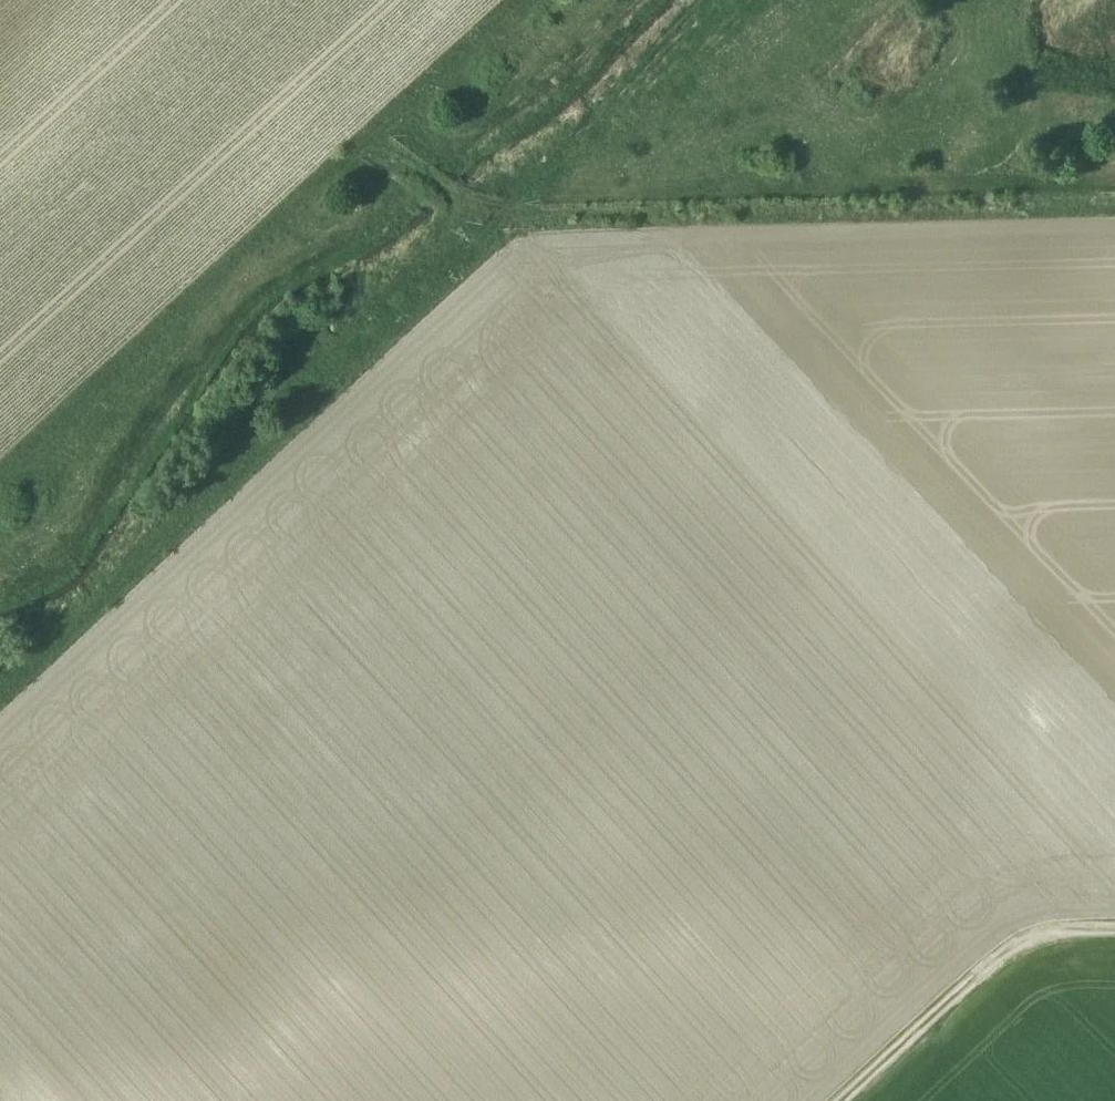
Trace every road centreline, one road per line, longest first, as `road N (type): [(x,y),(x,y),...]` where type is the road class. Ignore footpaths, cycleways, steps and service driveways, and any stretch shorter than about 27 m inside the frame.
road 1 (track): [(1114,936),(1052,938),(1004,963),(844,1100)]

